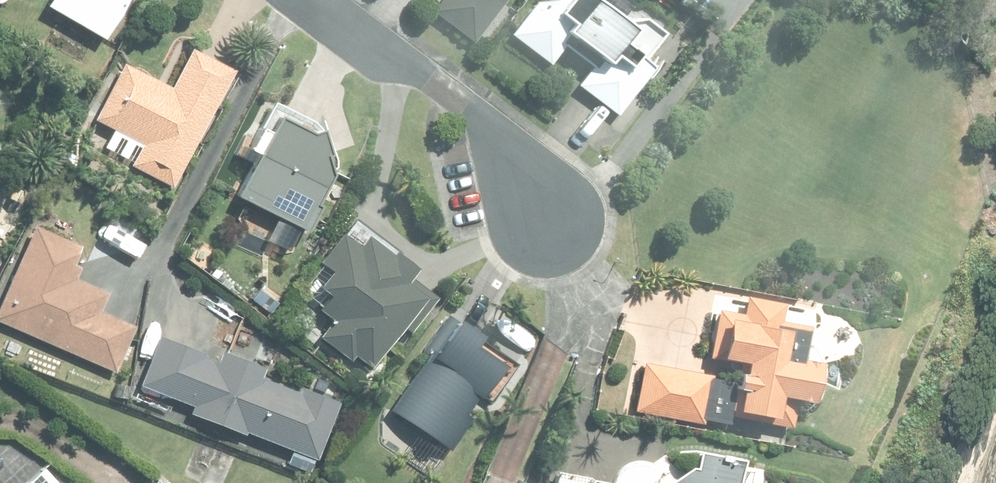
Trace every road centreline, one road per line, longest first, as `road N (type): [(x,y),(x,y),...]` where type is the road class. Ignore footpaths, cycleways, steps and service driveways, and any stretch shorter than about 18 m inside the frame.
road 1 (residential): [(542,214),(471,108),(316,0)]

